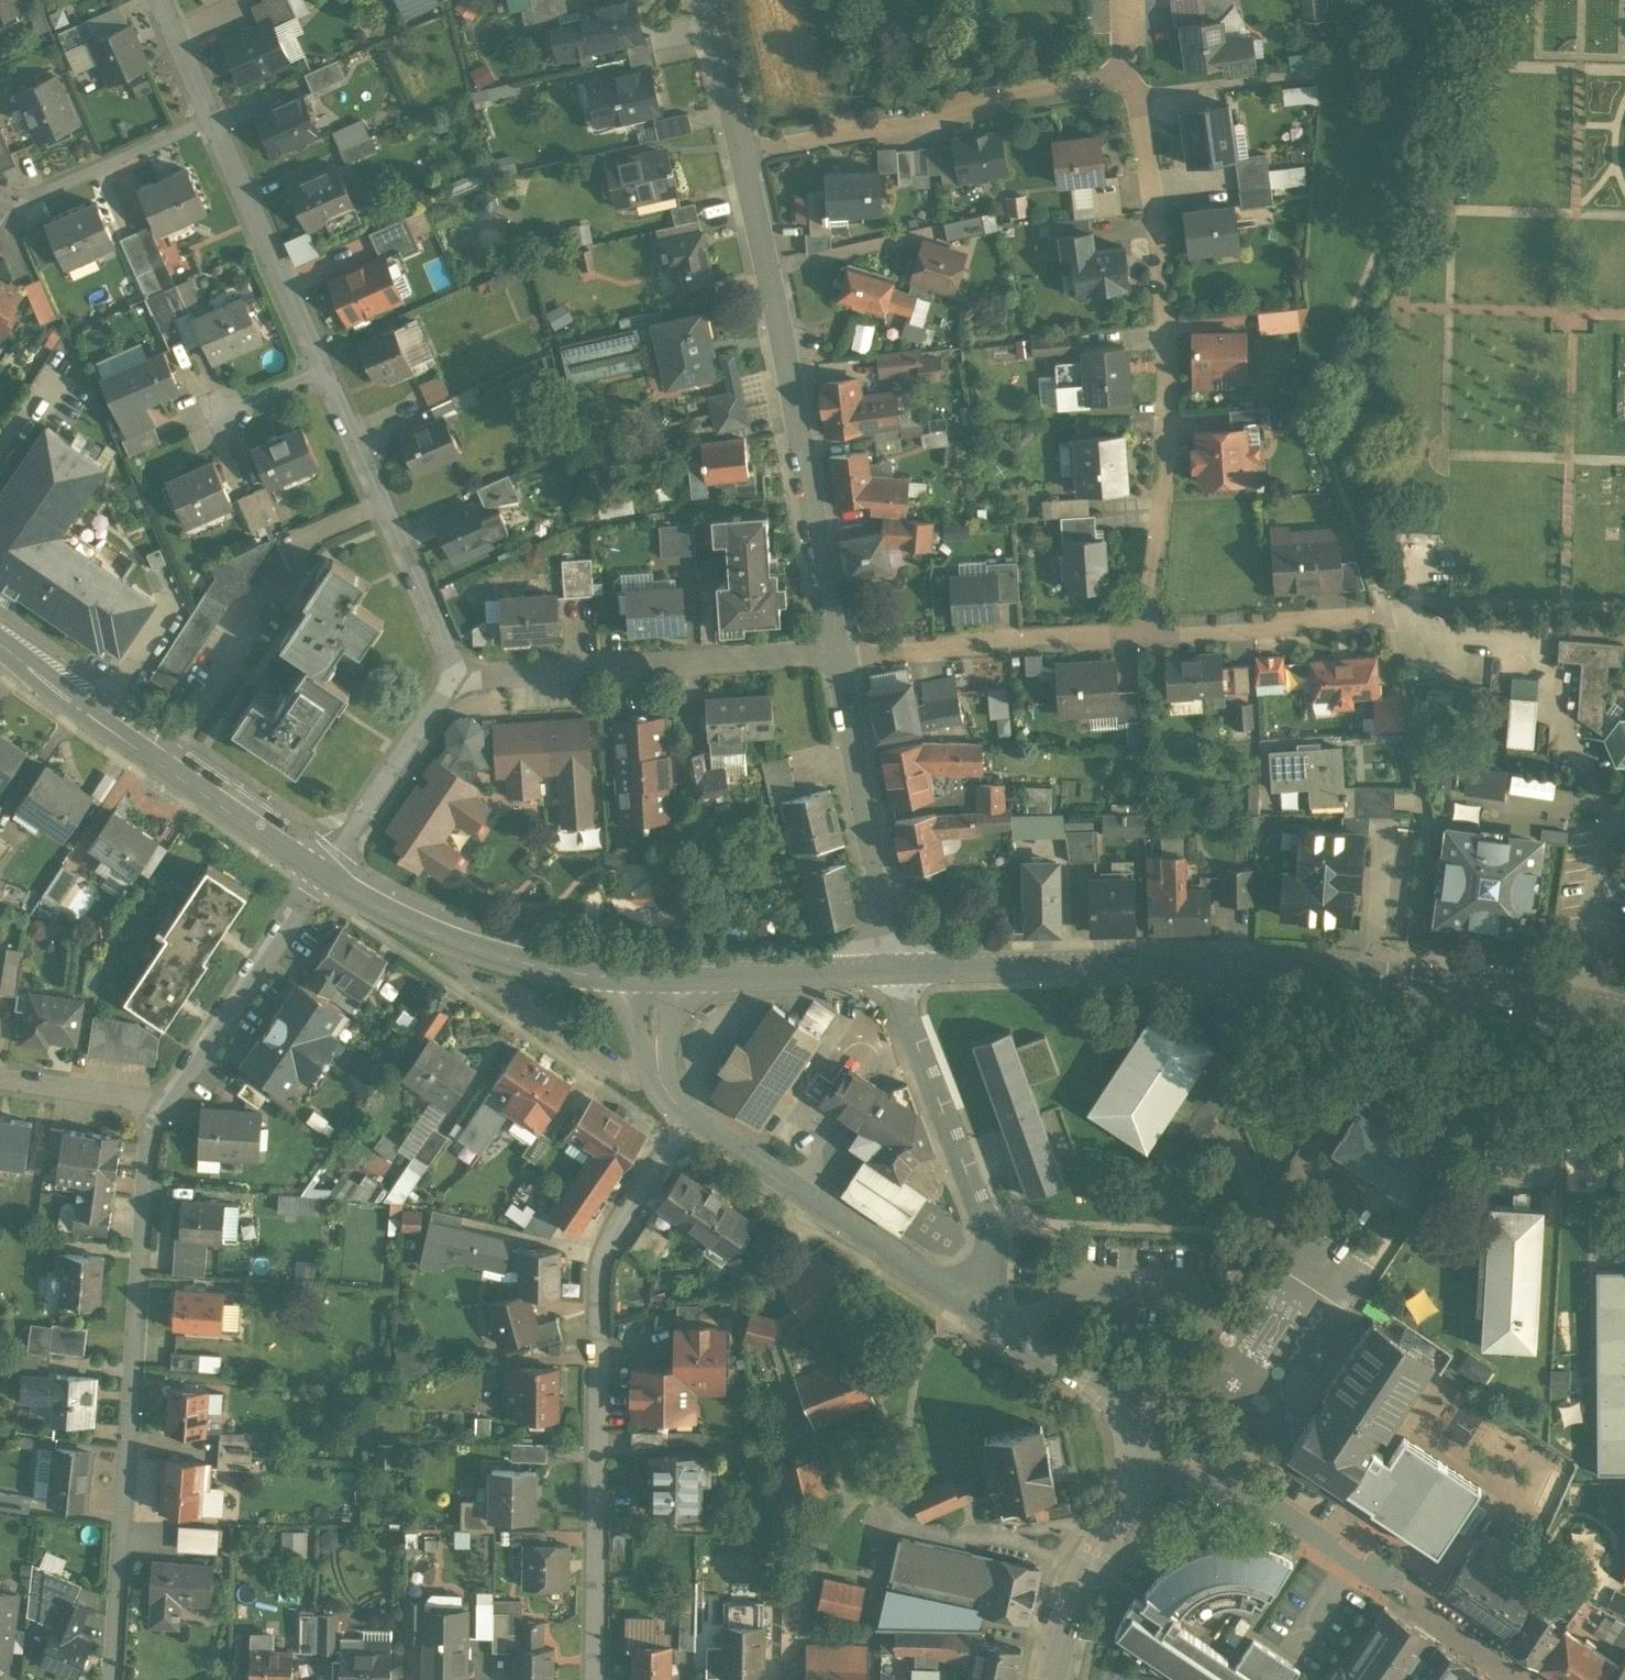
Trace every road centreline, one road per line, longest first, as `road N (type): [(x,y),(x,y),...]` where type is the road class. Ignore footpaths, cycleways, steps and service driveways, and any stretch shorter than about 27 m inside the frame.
road 1 (secondary): [(891,970),(1225,964),(1475,986),(1624,1011)]
road 2 (residential): [(689,1117),(623,1211),(605,1273),(598,1679)]
road 3 (residential): [(162,1103),(148,1151),(115,1679)]
road 4 (residential): [(1132,75),(1151,179),(1168,365),(1146,629)]
road 5 (residential): [(838,651),(744,152)]
road 6 (residential): [(1141,1445),(1260,1482),(1537,1679)]
road 7 (residential): [(1146,629),(1389,613),(1441,635),(1548,645)]
road 8 (residential): [(1132,75),(1007,93),(957,116),(744,152)]
road 9 (secondary): [(0,649),(321,873)]
road 10 (residential): [(459,672),(838,651)]
road 11 (secondary): [(321,873),(420,927),(494,954),(558,970),(658,978)]
road 12 (residential): [(964,1302),(989,1261),(988,1229),(891,970)]
road 13 (residential): [(459,672),(327,365)]
road 14 (residential): [(689,1117),(964,1302)]
road 15 (residential): [(891,970),(838,651)]
road 16 (residential): [(838,651),(1146,629)]
road 17 (residential): [(321,873),(162,1103)]
road 18 (residential): [(327,365),(216,113)]
road 19 (residential): [(1141,1445),(1130,1488),(1065,1627),(1053,1679)]
road 20 (residential): [(321,873),(459,672)]
road 21 (secondary): [(658,978),(891,970)]
road 22 (residential): [(964,1302),(1101,1392),(1141,1445)]
road 23 (residential): [(21,198),(216,113)]
road 24 (residential): [(162,1103),(0,1079)]
road 25 (residential): [(744,152),(709,0)]
road 26 (residential): [(658,978),(657,1069),(689,1117)]
road 27 (residential): [(216,113),(160,0)]
road 28 (residential): [(217,415),(327,365)]

